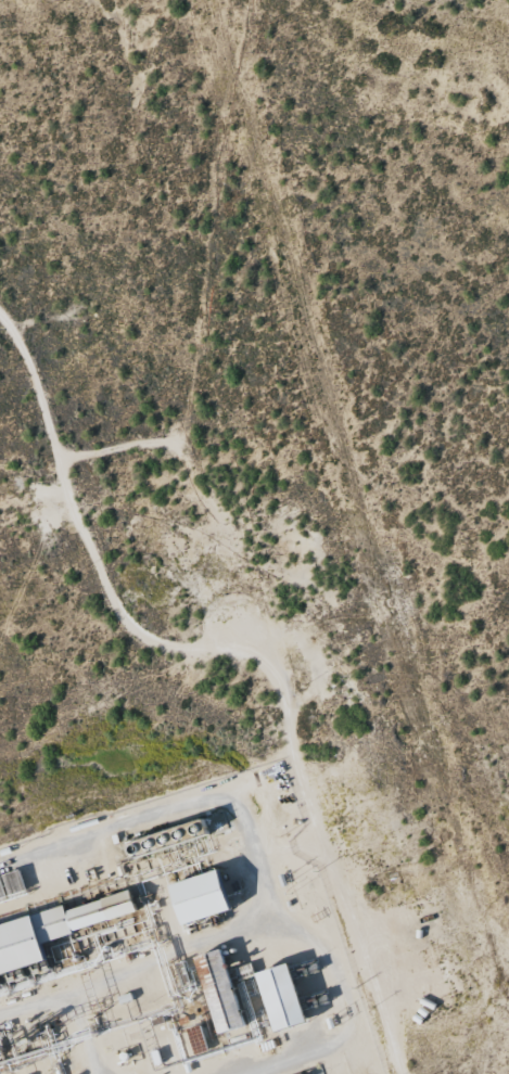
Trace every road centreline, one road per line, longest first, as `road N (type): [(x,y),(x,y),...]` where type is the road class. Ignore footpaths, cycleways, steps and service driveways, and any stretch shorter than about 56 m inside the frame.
road 1 (track): [(417,1073),(330,764),(281,698),(237,681),(187,482),(164,439),(52,449)]
road 2 (track): [(237,681),(167,654),(101,594),(41,420),(0,354)]

